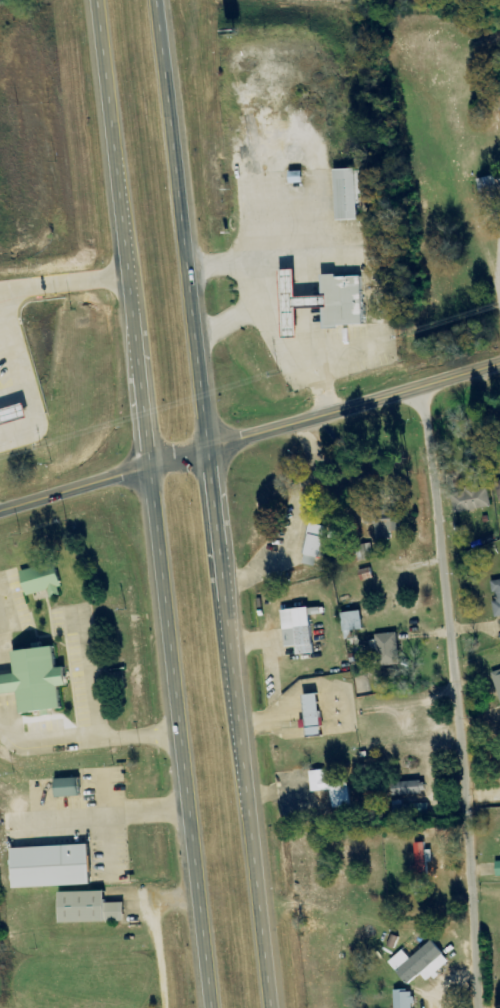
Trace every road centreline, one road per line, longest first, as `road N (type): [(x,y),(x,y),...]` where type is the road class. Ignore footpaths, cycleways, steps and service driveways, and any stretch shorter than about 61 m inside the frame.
road 1 (residential): [(474,1007),(423,383)]
road 2 (trunk): [(282,1007),(217,449)]
road 3 (trunk): [(154,466),(217,1007)]
road 4 (trunk): [(97,0),(128,202),(154,466)]
road 5 (trunk): [(217,449),(169,0)]
road 6 (tertiary): [(217,449),(499,361)]
road 7 (tertiary): [(0,511),(217,449)]

